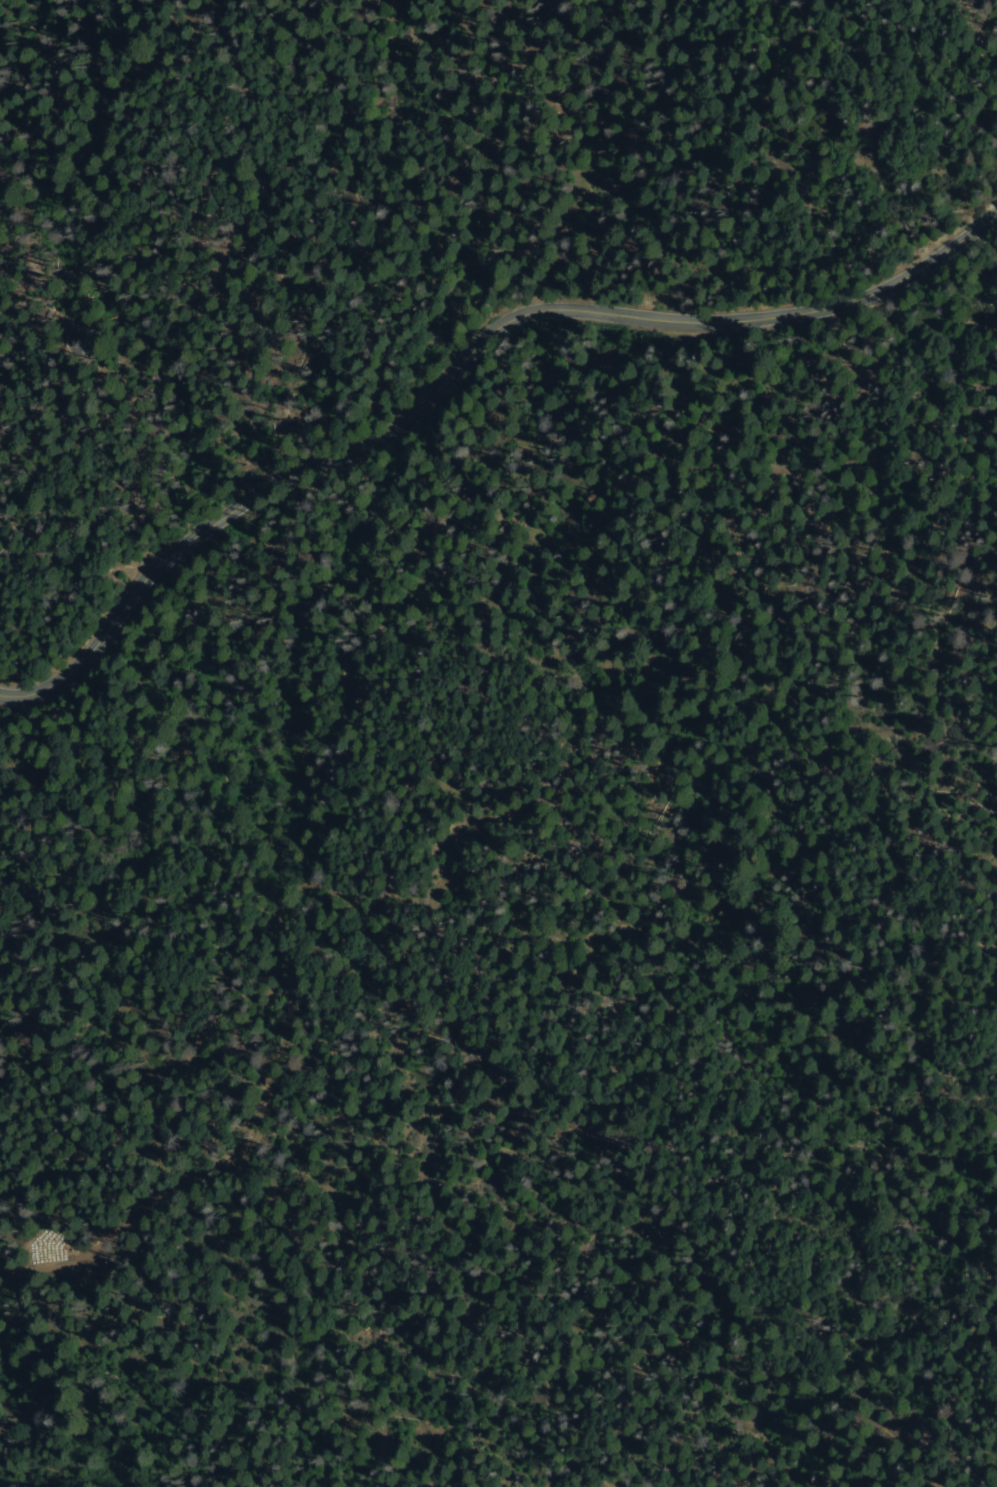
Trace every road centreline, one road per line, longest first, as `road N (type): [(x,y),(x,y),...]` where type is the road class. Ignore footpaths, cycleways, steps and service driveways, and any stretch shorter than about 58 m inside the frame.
road 1 (residential): [(0,696),(27,695),(70,674),(162,558),(283,478),(406,421),(486,333),(520,312),(707,321),(812,315),(893,280),(996,211)]

